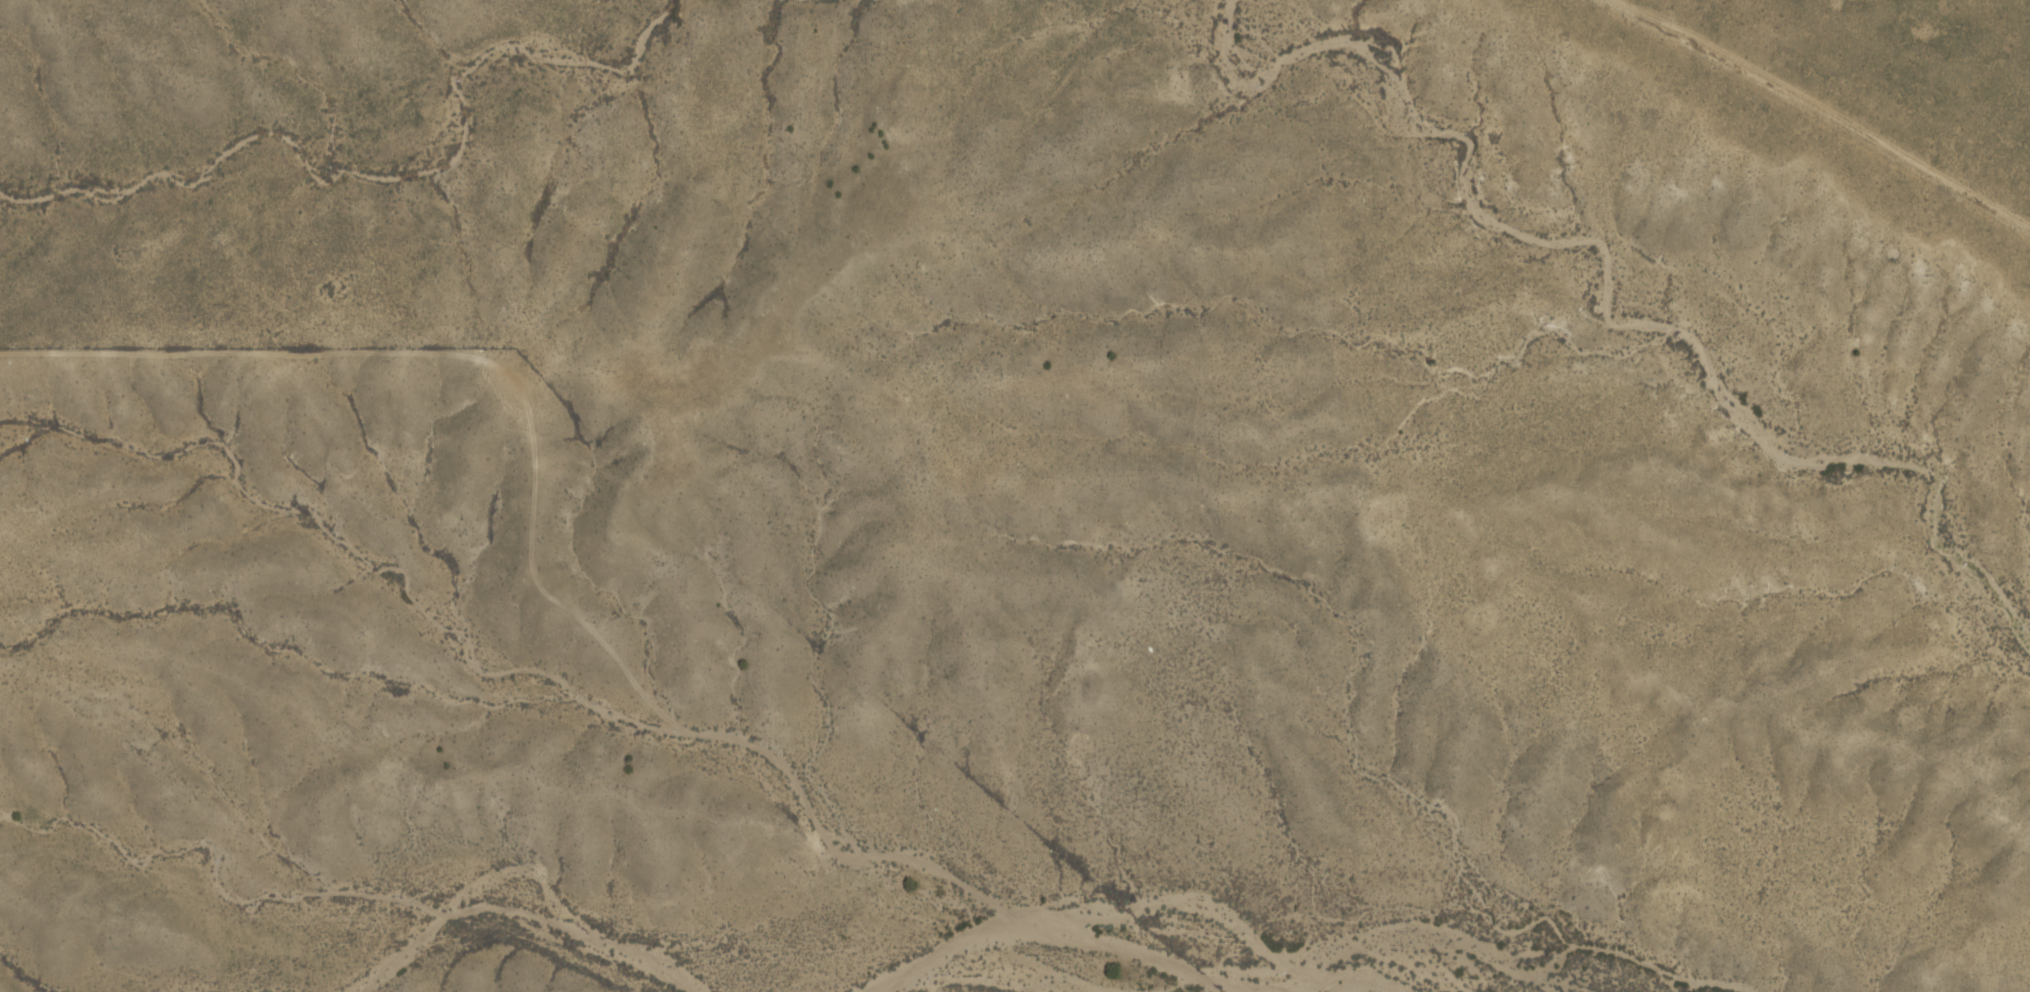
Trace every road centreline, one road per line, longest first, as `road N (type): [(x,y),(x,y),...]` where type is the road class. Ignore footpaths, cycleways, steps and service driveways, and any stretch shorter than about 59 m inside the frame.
road 1 (track): [(1612,0),(2029,229)]

